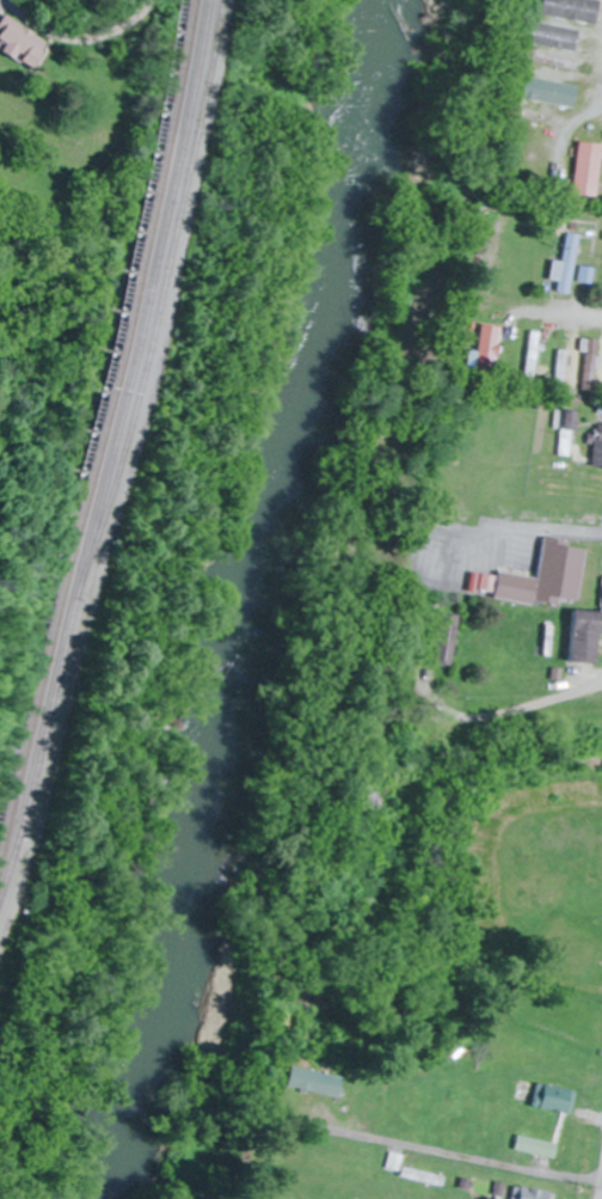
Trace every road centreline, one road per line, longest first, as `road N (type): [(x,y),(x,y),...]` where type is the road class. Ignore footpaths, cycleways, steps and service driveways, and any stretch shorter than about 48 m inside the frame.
road 1 (residential): [(8,12),(61,44),(104,49),(149,31),(160,0)]
road 2 (residential): [(601,542),(512,537),(419,557)]

